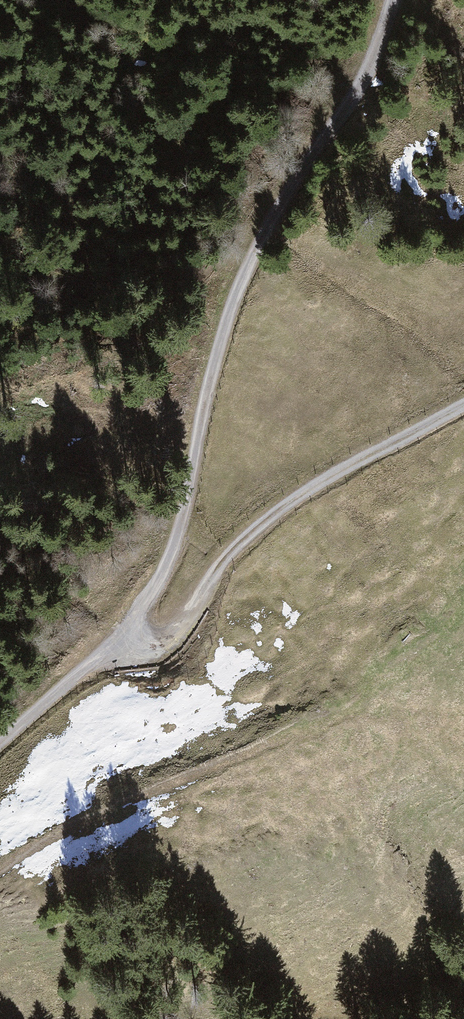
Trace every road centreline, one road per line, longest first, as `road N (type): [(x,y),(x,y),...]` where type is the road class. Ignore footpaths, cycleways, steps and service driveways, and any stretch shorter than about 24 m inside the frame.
road 1 (track): [(393,0),(369,74),(298,180),(243,286),(212,387),(184,532),(161,589),(120,638)]
road 2 (track): [(120,638),(152,652),(177,630),(224,561),(299,495),(463,408)]
road 3 (track): [(120,638),(0,747)]

